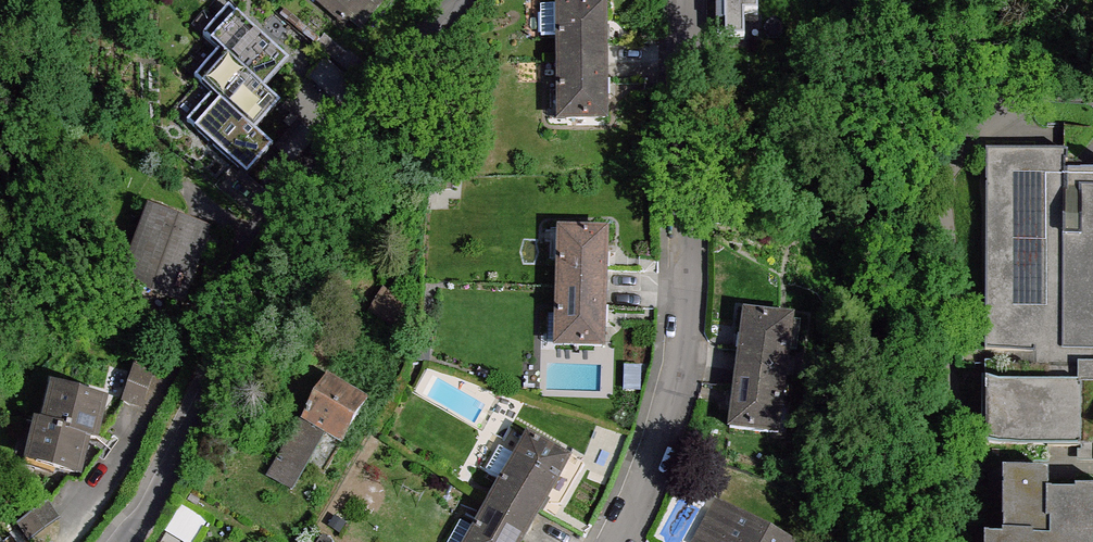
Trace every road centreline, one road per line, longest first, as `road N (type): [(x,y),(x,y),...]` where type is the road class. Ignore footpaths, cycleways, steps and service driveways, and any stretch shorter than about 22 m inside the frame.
road 1 (residential): [(463,0),(340,150),(123,541)]
road 2 (residential): [(687,0),(682,355),(658,454),(618,541)]

